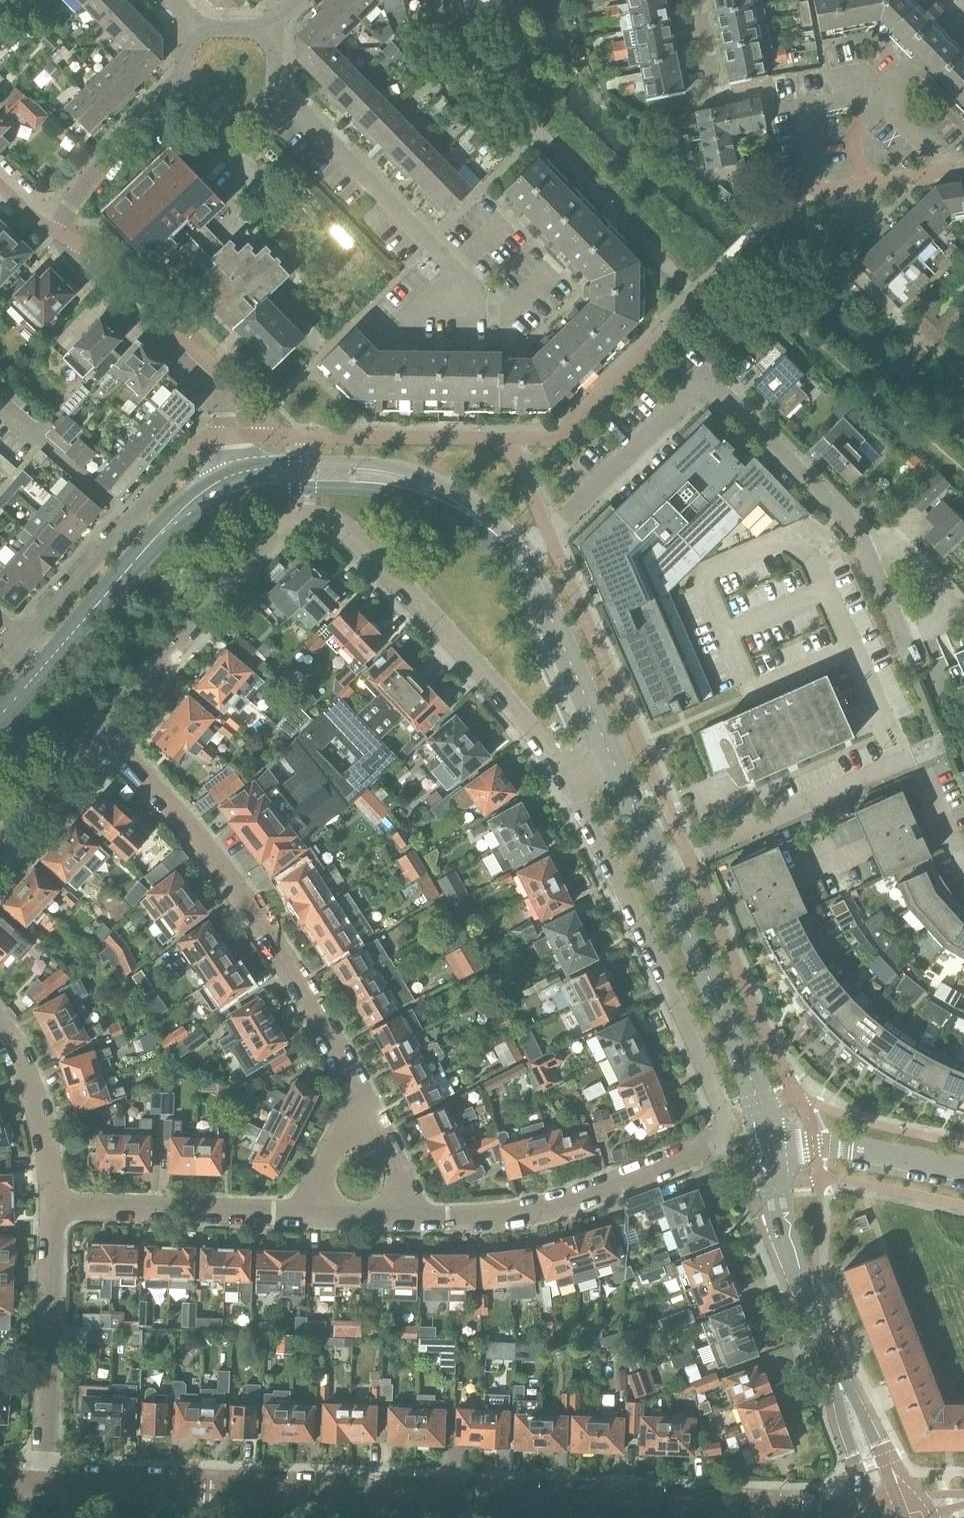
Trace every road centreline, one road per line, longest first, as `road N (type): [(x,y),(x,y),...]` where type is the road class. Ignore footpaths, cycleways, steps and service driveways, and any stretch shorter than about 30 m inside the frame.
road 1 (tertiary): [(878,1515),(41,1485)]
road 2 (residential): [(568,776),(693,1035),(723,1111),(723,1133),(531,1212),(420,1217)]
road 3 (residential): [(101,726),(266,535),(312,517),(350,533),(568,776)]
road 4 (residential): [(519,556),(707,378),(868,540)]
road 5 (residential): [(358,1090),(286,960),(205,848),(101,726)]
road 6 (tertiary): [(769,1146),(761,1106),(614,754)]
road 7 (tertiary): [(243,480),(361,474),(436,492),(480,518),(519,556)]
road 8 (residential): [(228,435),(216,394),(48,221)]
road 9 (residential): [(41,1485),(55,1207)]
road 10 (residential): [(434,239),(283,85),(266,32)]
road 11 (residential): [(55,1207),(303,1214)]
road 12 (residential): [(48,221),(175,81),(200,32)]
road 13 (tertiary): [(835,1373),(784,1240),(769,1146)]
road 14 (tertiary): [(614,754),(519,556)]
road 15 (residential): [(55,1207),(25,1073),(0,1040)]
road 16 (residential): [(868,540),(904,642),(963,616)]
road 17 (tertiary): [(49,662),(154,541)]
road 18 (residential): [(124,513),(18,632)]
road 19 (tertiary): [(901,1515),(866,1424),(835,1373)]
road 20 (unclassified): [(813,1145),(963,1169)]
road 21 (residential): [(0,838),(101,726)]
road 22 (tertiary): [(835,1373),(846,1431),(878,1515)]
road 23 (residential): [(420,1217),(358,1090)]
road 24 (residential): [(303,1214),(358,1090)]

